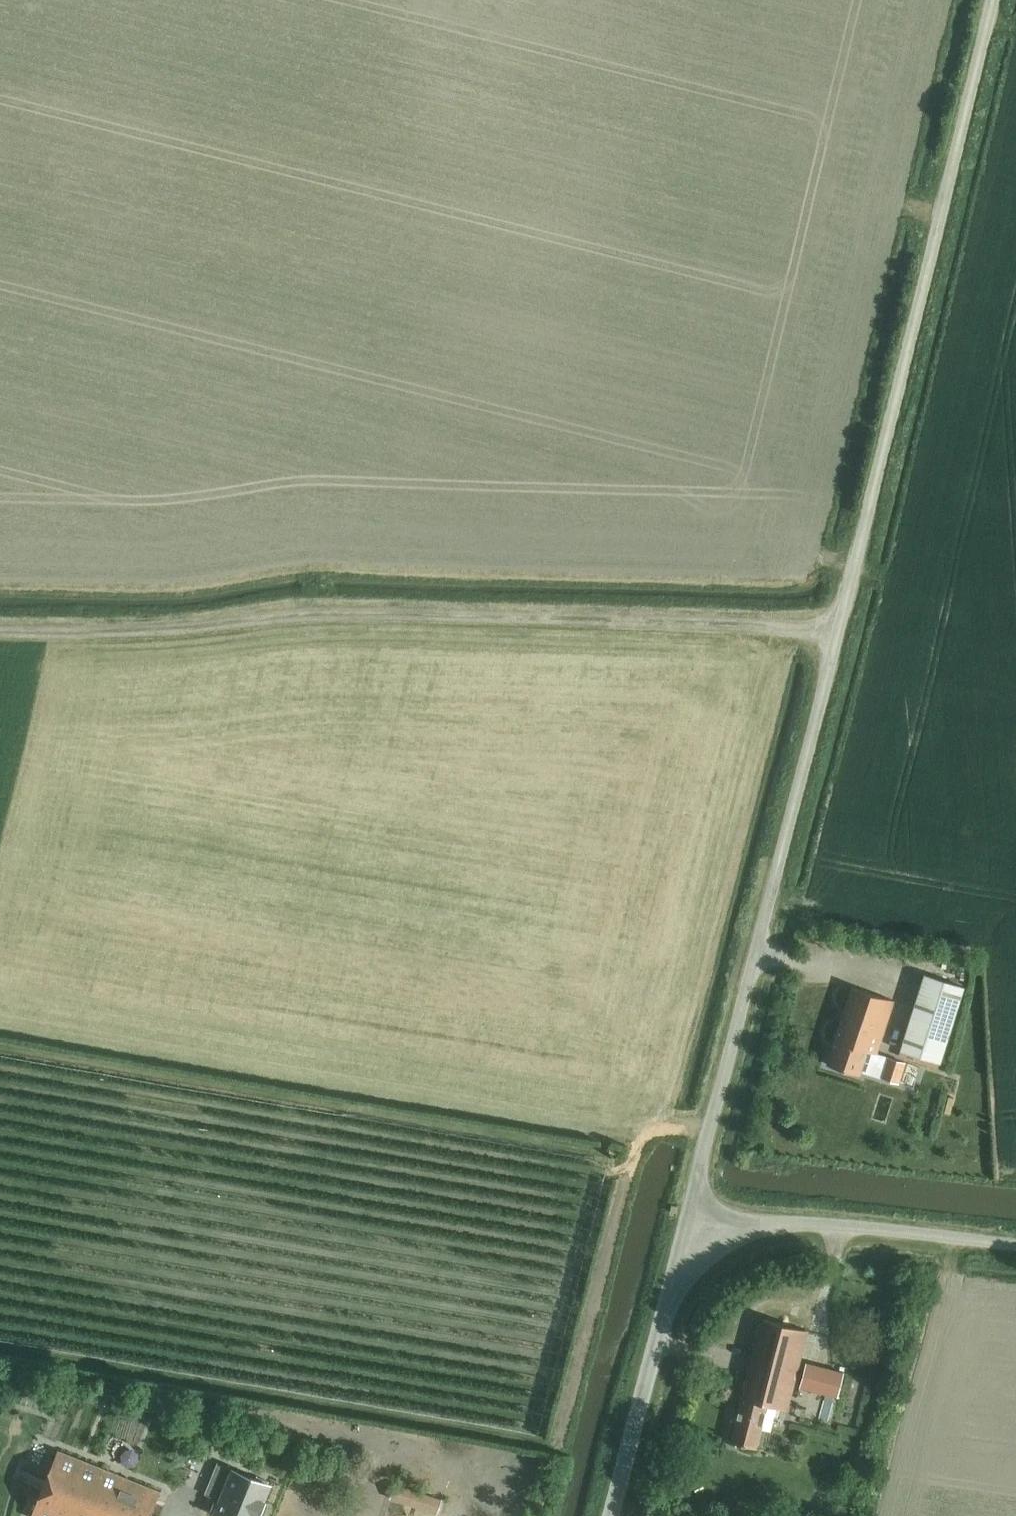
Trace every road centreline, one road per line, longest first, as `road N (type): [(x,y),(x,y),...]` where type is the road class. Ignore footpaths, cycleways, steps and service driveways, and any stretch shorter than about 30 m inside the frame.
road 1 (unclassified): [(695,1186),(990,0)]
road 2 (unclassified): [(782,1224),(1015,1243)]
road 3 (unclassified): [(610,1515),(669,1305)]
road 4 (unclassified): [(669,1305),(724,1250),(782,1224)]
road 5 (unclassified): [(669,1305),(695,1186)]

